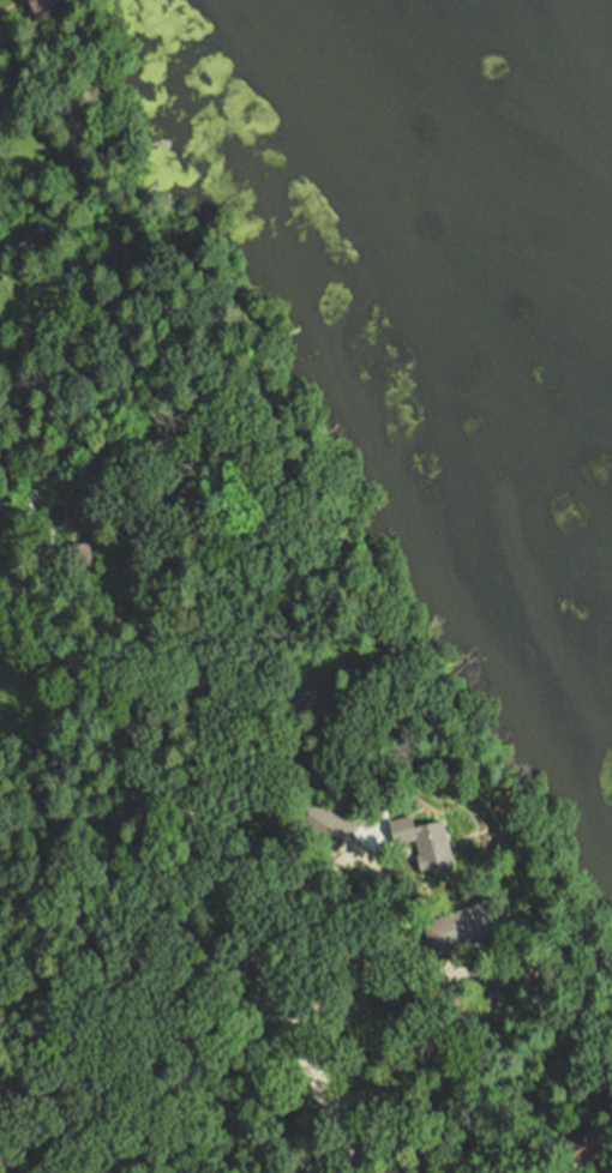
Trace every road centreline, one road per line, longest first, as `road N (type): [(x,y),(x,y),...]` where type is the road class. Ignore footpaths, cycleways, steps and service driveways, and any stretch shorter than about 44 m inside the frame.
road 1 (residential): [(366,1172),(320,1095),(176,781),(0,579)]

